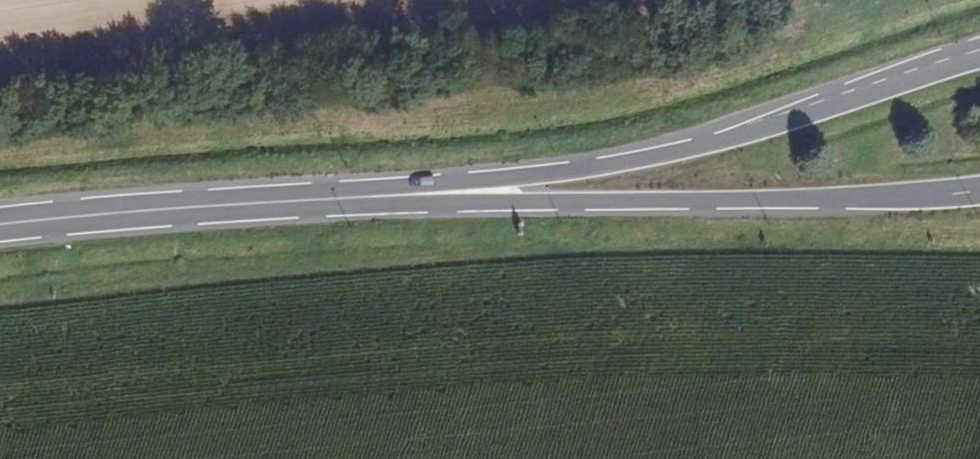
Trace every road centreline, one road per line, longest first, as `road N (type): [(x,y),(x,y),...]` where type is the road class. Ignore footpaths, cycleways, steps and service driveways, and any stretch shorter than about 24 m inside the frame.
road 1 (primary): [(979,58),(655,157),(239,204)]
road 2 (primary): [(239,204),(979,192)]
road 3 (primary): [(239,204),(0,224)]

